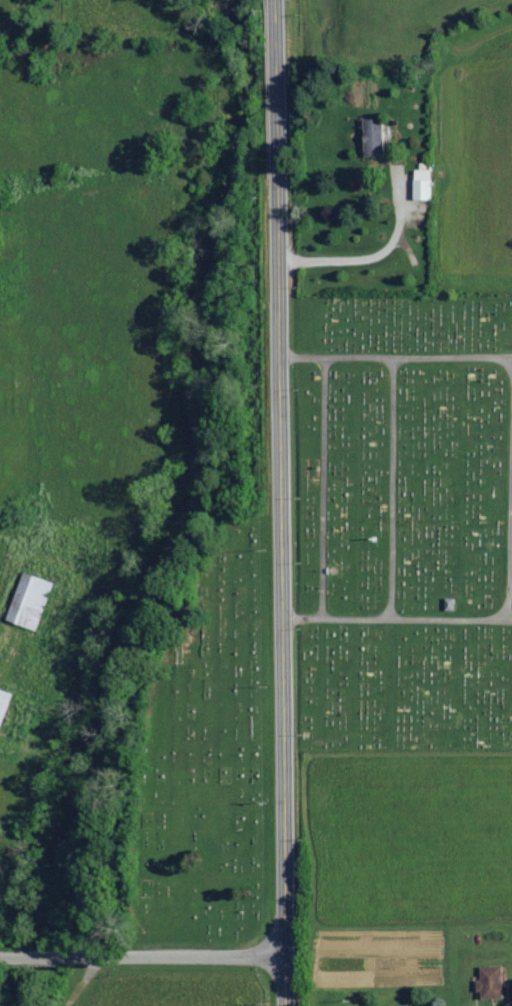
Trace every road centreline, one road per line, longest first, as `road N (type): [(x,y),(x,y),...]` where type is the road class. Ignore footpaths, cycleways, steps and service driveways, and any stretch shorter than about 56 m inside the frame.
road 1 (residential): [(511,964),(284,953),(161,963),(0,956)]
road 2 (primary): [(285,1005),(281,615)]
road 3 (primary): [(276,353),(272,0)]
road 4 (primary): [(281,615),(276,353)]

